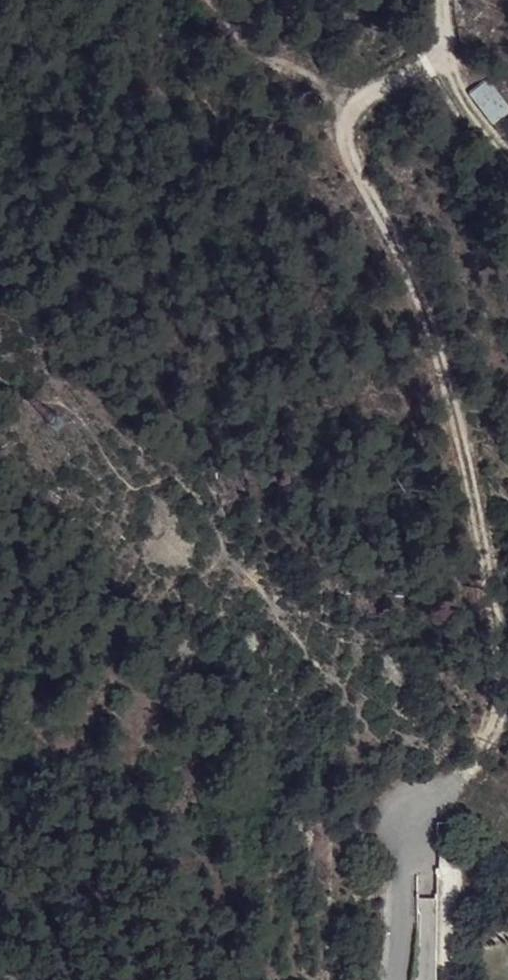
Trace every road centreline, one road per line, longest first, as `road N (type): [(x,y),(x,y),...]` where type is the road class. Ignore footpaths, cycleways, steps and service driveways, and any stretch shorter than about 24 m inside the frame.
road 1 (track): [(413,808),(495,727),(458,420),(340,120),(442,47),(444,0)]
road 2 (residential): [(393,979),(413,808)]
road 3 (track): [(442,47),(475,121),(507,156)]

